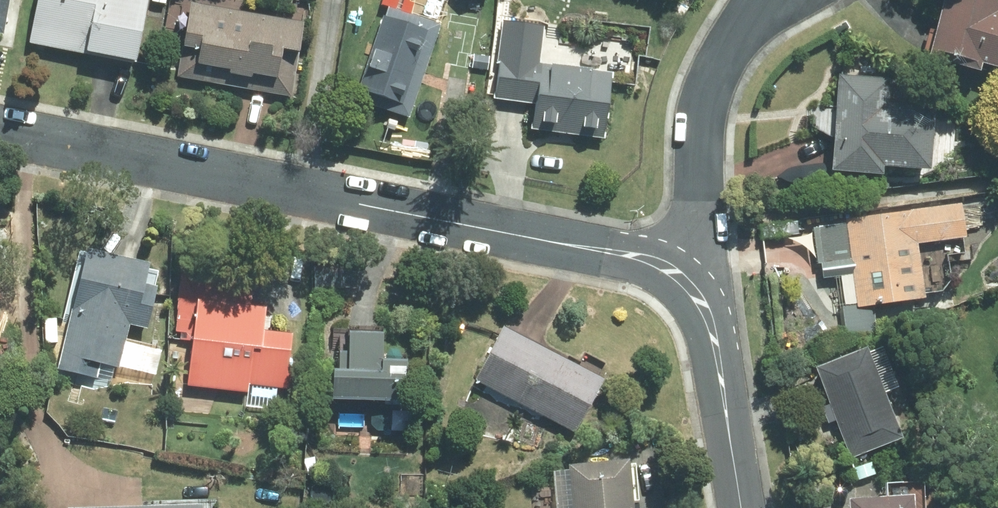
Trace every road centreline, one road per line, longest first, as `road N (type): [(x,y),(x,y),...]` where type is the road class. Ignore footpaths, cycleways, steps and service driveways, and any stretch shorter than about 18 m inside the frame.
road 1 (residential): [(0,128),(644,255),(684,271)]
road 2 (residential): [(765,0),(707,95),(684,271)]
road 3 (residential): [(684,271),(720,365),(737,507)]

